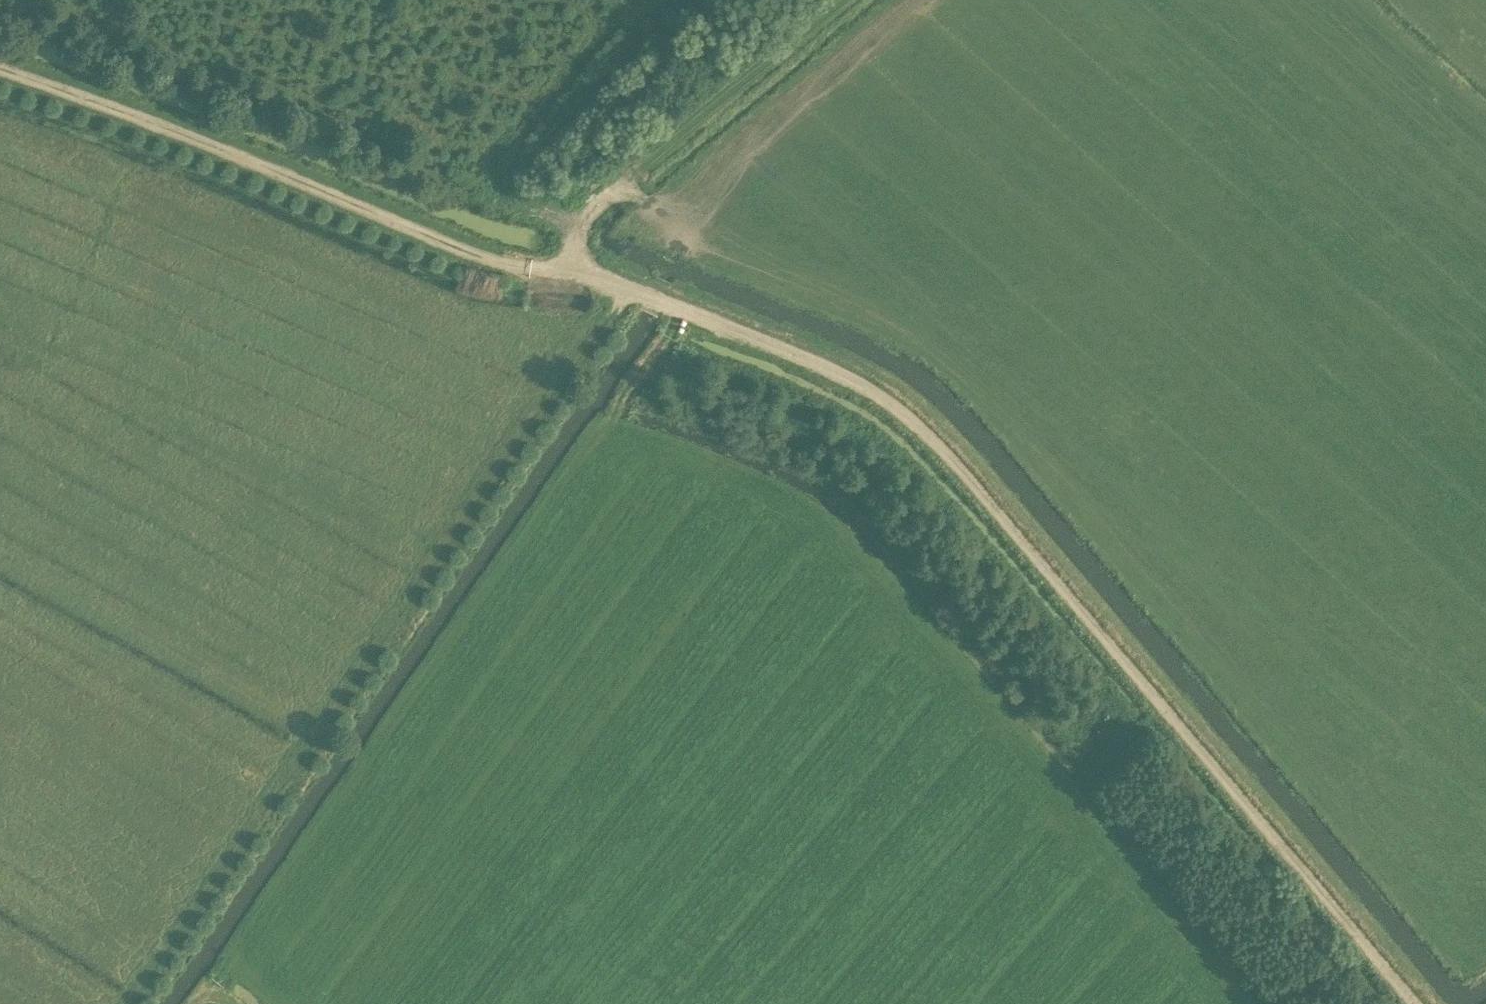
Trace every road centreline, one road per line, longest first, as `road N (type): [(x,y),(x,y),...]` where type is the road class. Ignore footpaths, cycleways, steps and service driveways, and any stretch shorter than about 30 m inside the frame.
road 1 (unclassified): [(1413,1003),(941,451),(899,412),(860,385),(565,267)]
road 2 (track): [(848,0),(627,181),(595,213),(565,267),(492,263),(0,73)]

